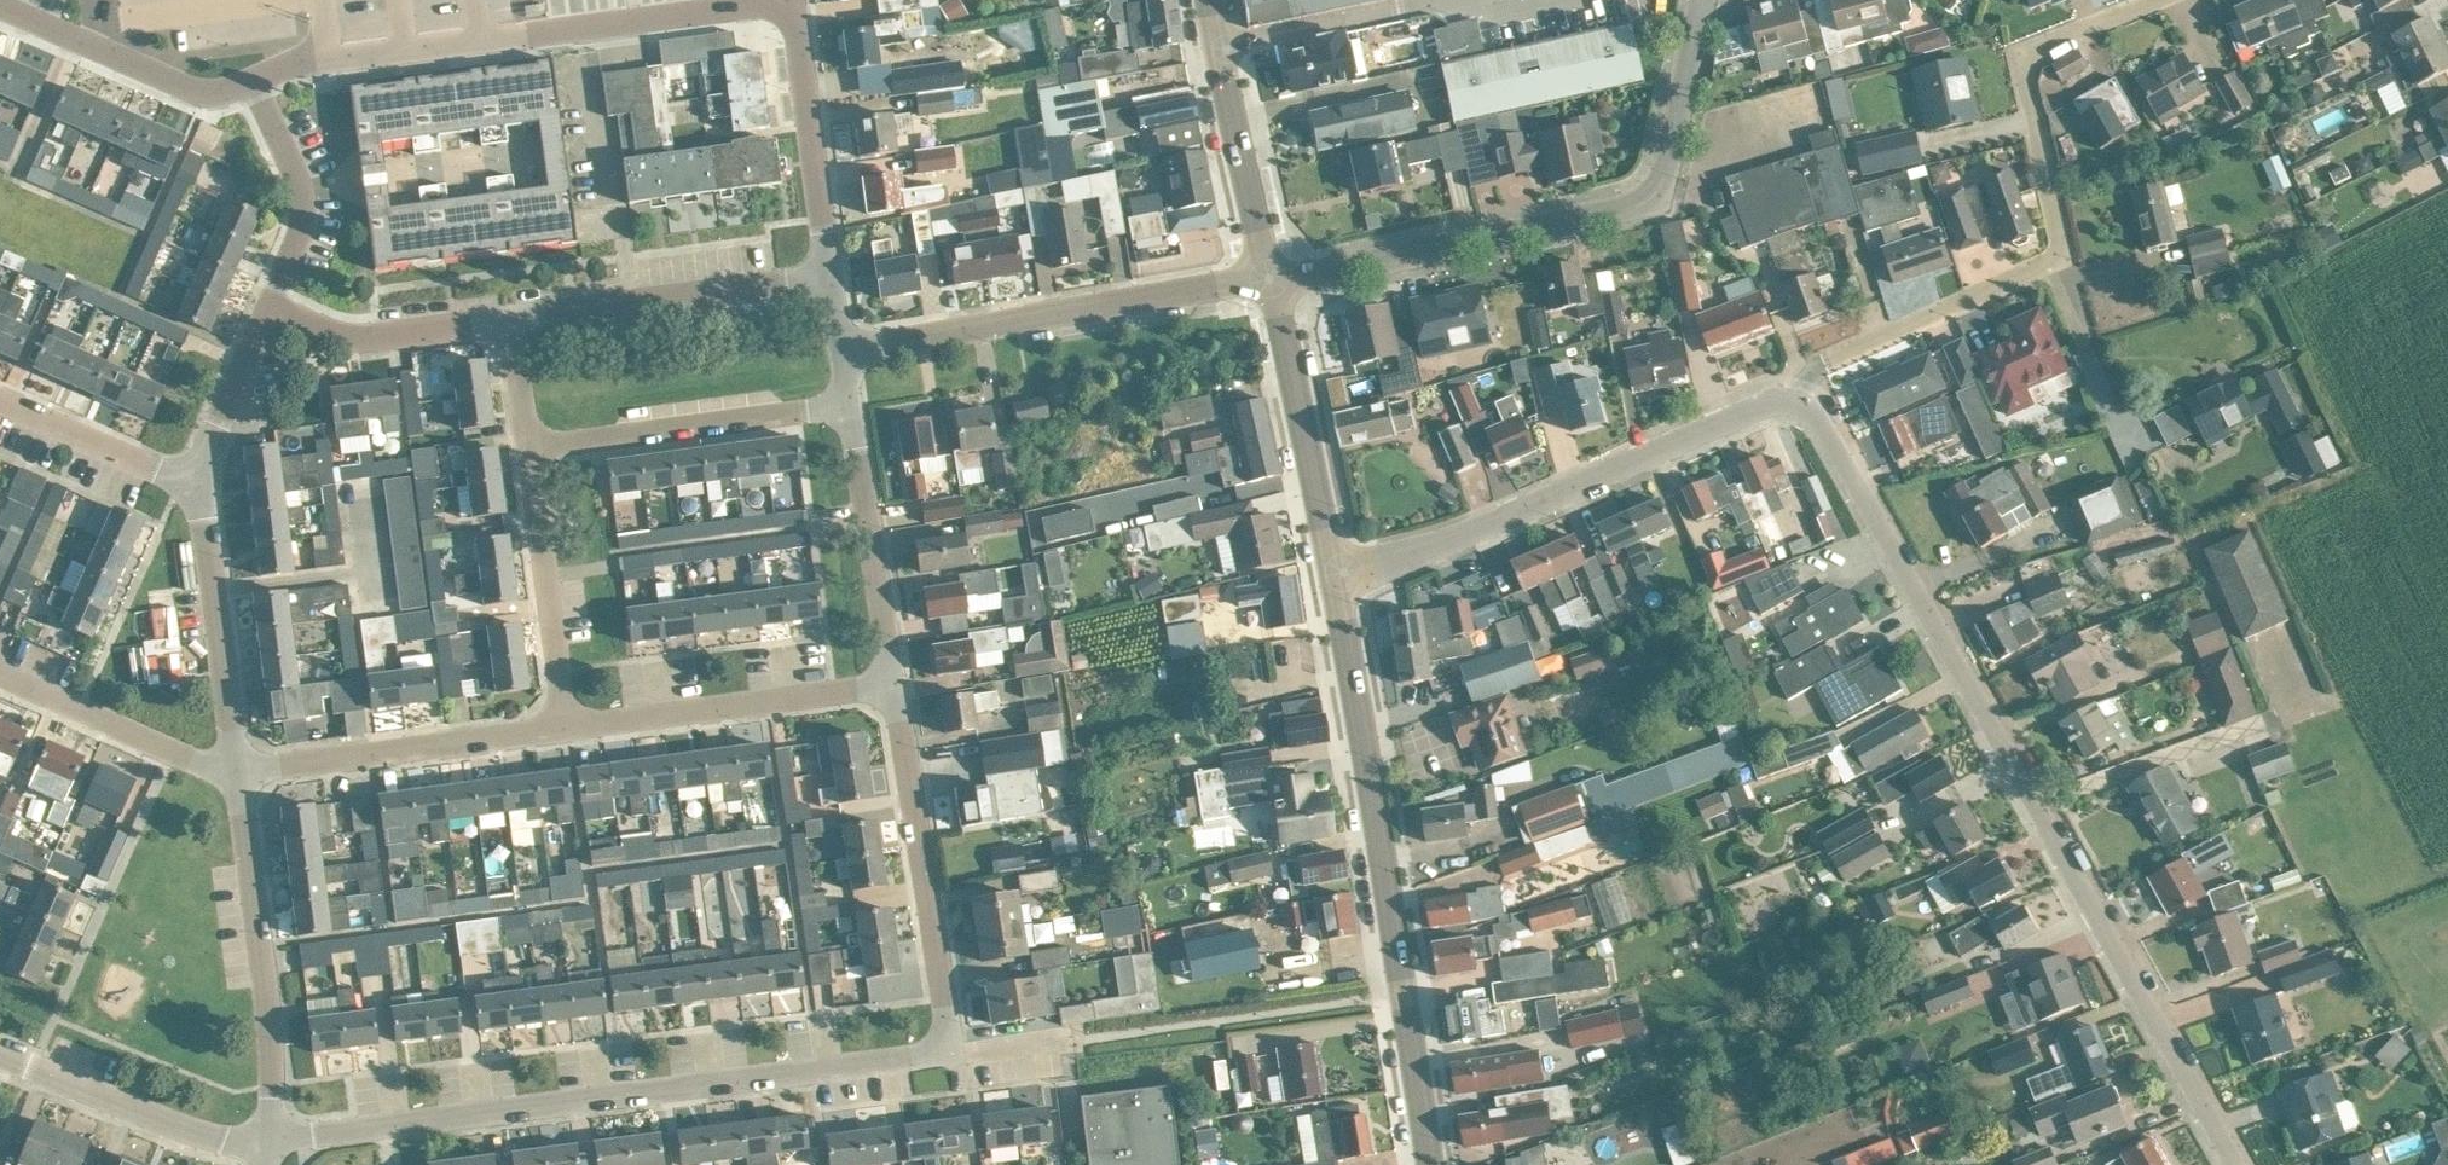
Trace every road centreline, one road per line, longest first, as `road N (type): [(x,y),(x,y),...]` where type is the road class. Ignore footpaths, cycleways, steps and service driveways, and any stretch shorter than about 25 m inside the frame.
road 1 (residential): [(2234,1164),(1855,484),(1815,415),(1794,400)]
road 2 (residential): [(952,1054),(269,1142)]
road 3 (residential): [(1794,400),(1816,366),(2066,254),(2023,74),(2043,45),(2159,0)]
road 4 (tertiary): [(1428,1164),(1332,575)]
road 5 (unclassified): [(1703,0),(1656,183),(1626,215),(1383,271),(1270,287)]
road 6 (residential): [(254,81),(300,62),(773,0)]
road 7 (residential): [(1794,400),(1767,403),(1436,546),(1332,575)]
road 8 (residential): [(842,350),(1270,287)]
road 9 (residential): [(952,1054),(892,688)]
road 10 (residential): [(269,1142),(270,1016),(239,774)]
road 11 (residential): [(566,727),(239,774)]
road 12 (residential): [(525,448),(851,408)]
road 13 (residential): [(892,688),(566,727)]
road 14 (residential): [(506,314),(829,275)]
road 15 (residential): [(239,774),(198,477)]
road 16 (tertiary): [(1332,575),(1270,287)]
road 17 (tertiary): [(1270,287),(1214,0)]
road 18 (unclassified): [(269,1142),(222,1141),(0,1055)]
road 19 (residential): [(892,688),(851,408)]
road 20 (residential): [(566,727),(525,448)]
road 21 (residential): [(829,275),(789,0)]
road 22 (residential): [(254,81),(207,95),(0,7)]
road 23 (residential): [(239,774),(0,670)]
road 24 (residential): [(273,305),(345,336),(506,314)]
road 25 (residential): [(273,305),(305,212),(300,183),(254,81)]
road 26 (residential): [(198,477),(0,400)]
road 27 (residential): [(198,477),(273,305)]
road 28 (residential): [(525,448),(506,314)]

